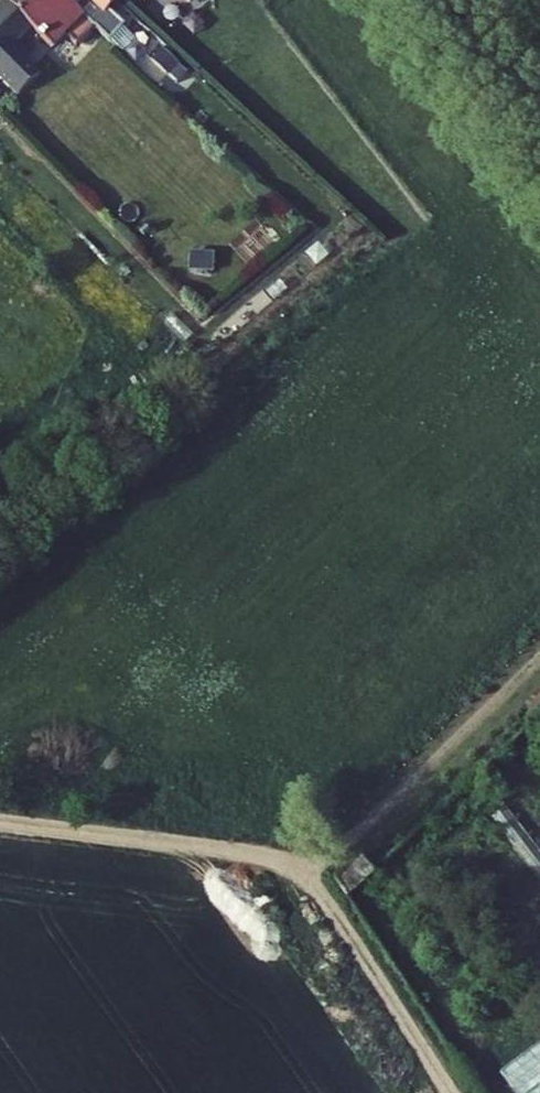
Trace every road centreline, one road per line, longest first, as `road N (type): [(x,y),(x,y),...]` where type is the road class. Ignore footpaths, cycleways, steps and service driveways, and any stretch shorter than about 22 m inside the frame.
road 1 (track): [(0,823),(234,851)]

